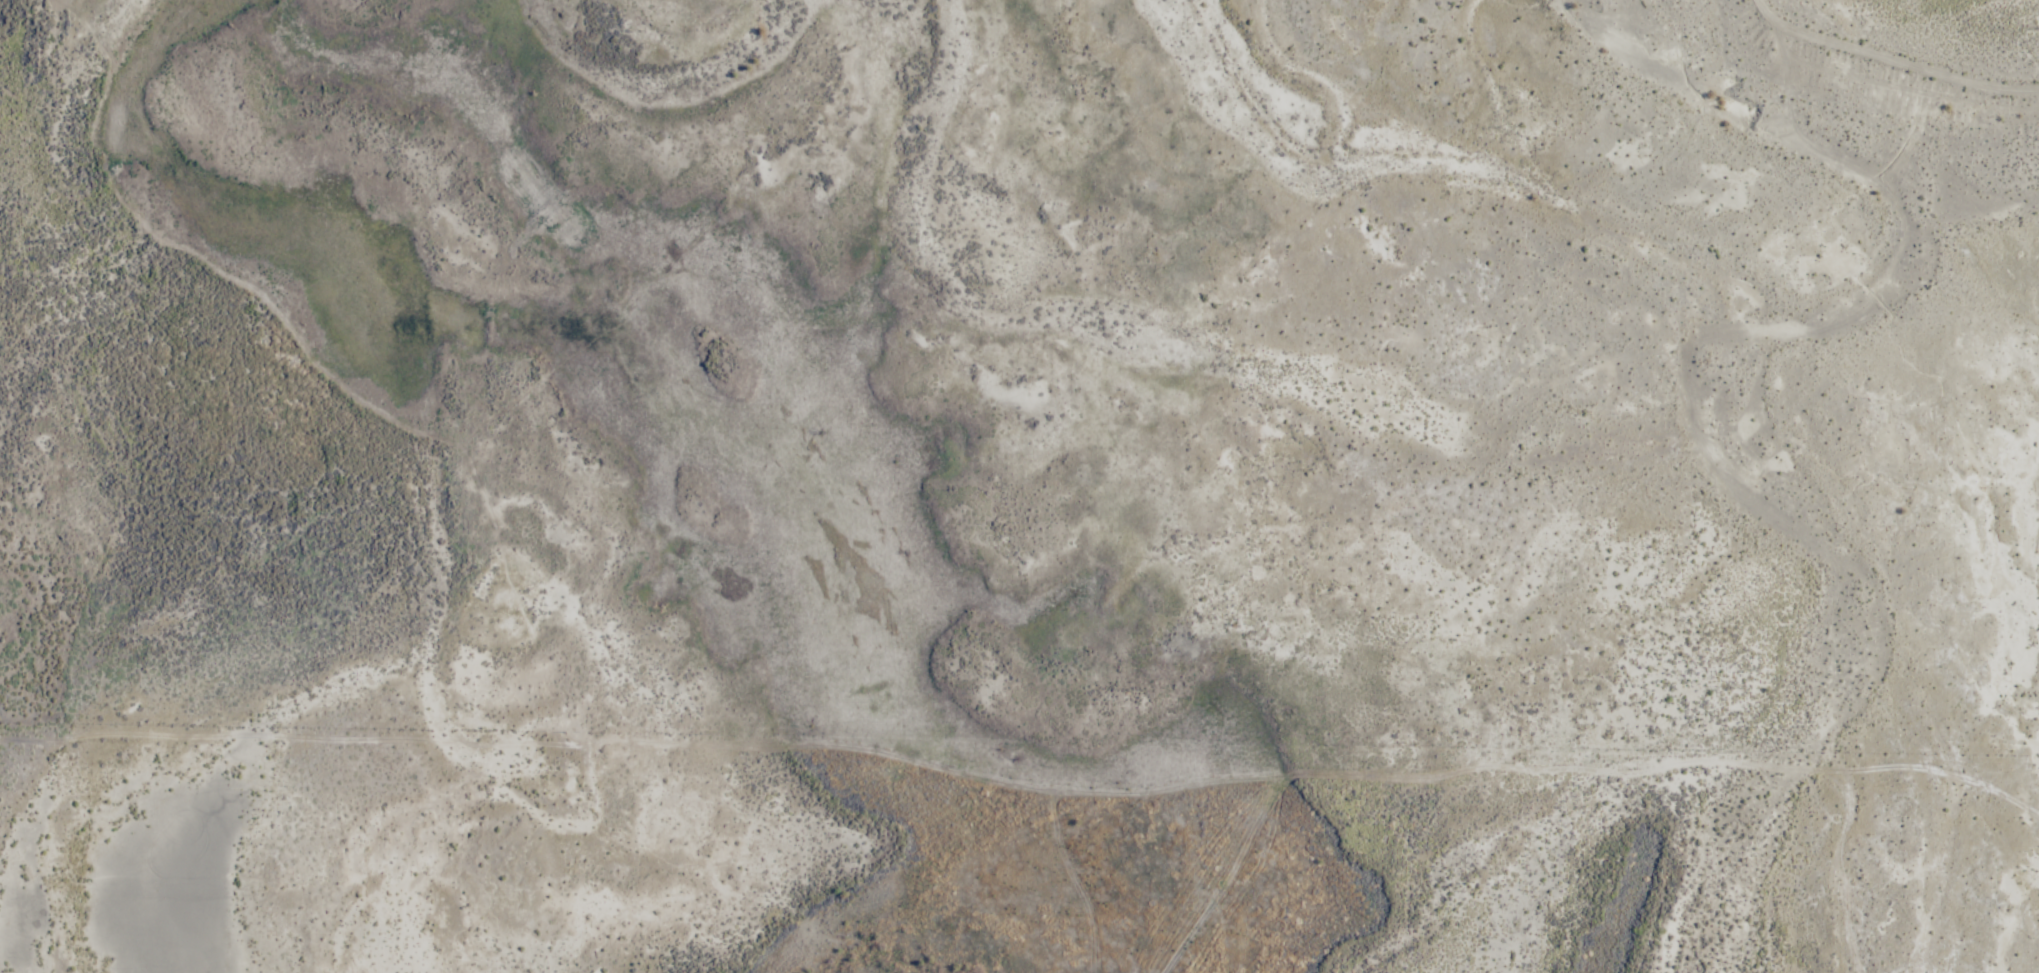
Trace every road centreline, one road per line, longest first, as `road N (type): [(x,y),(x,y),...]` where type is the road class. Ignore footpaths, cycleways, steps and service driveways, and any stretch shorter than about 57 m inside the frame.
road 1 (track): [(1747,0),(1770,35),(1994,94),(2038,90)]

